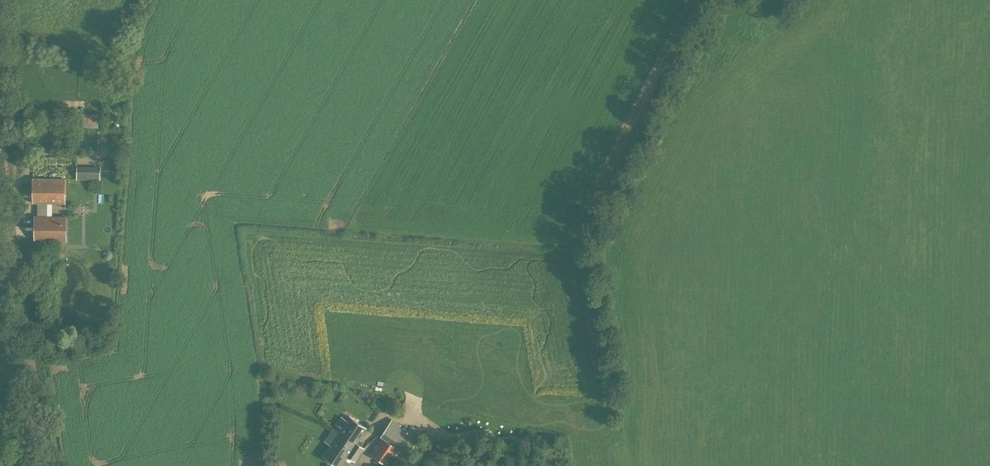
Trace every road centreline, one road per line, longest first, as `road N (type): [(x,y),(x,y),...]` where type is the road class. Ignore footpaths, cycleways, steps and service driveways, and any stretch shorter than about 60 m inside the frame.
road 1 (tertiary): [(47,465),(0,102)]

